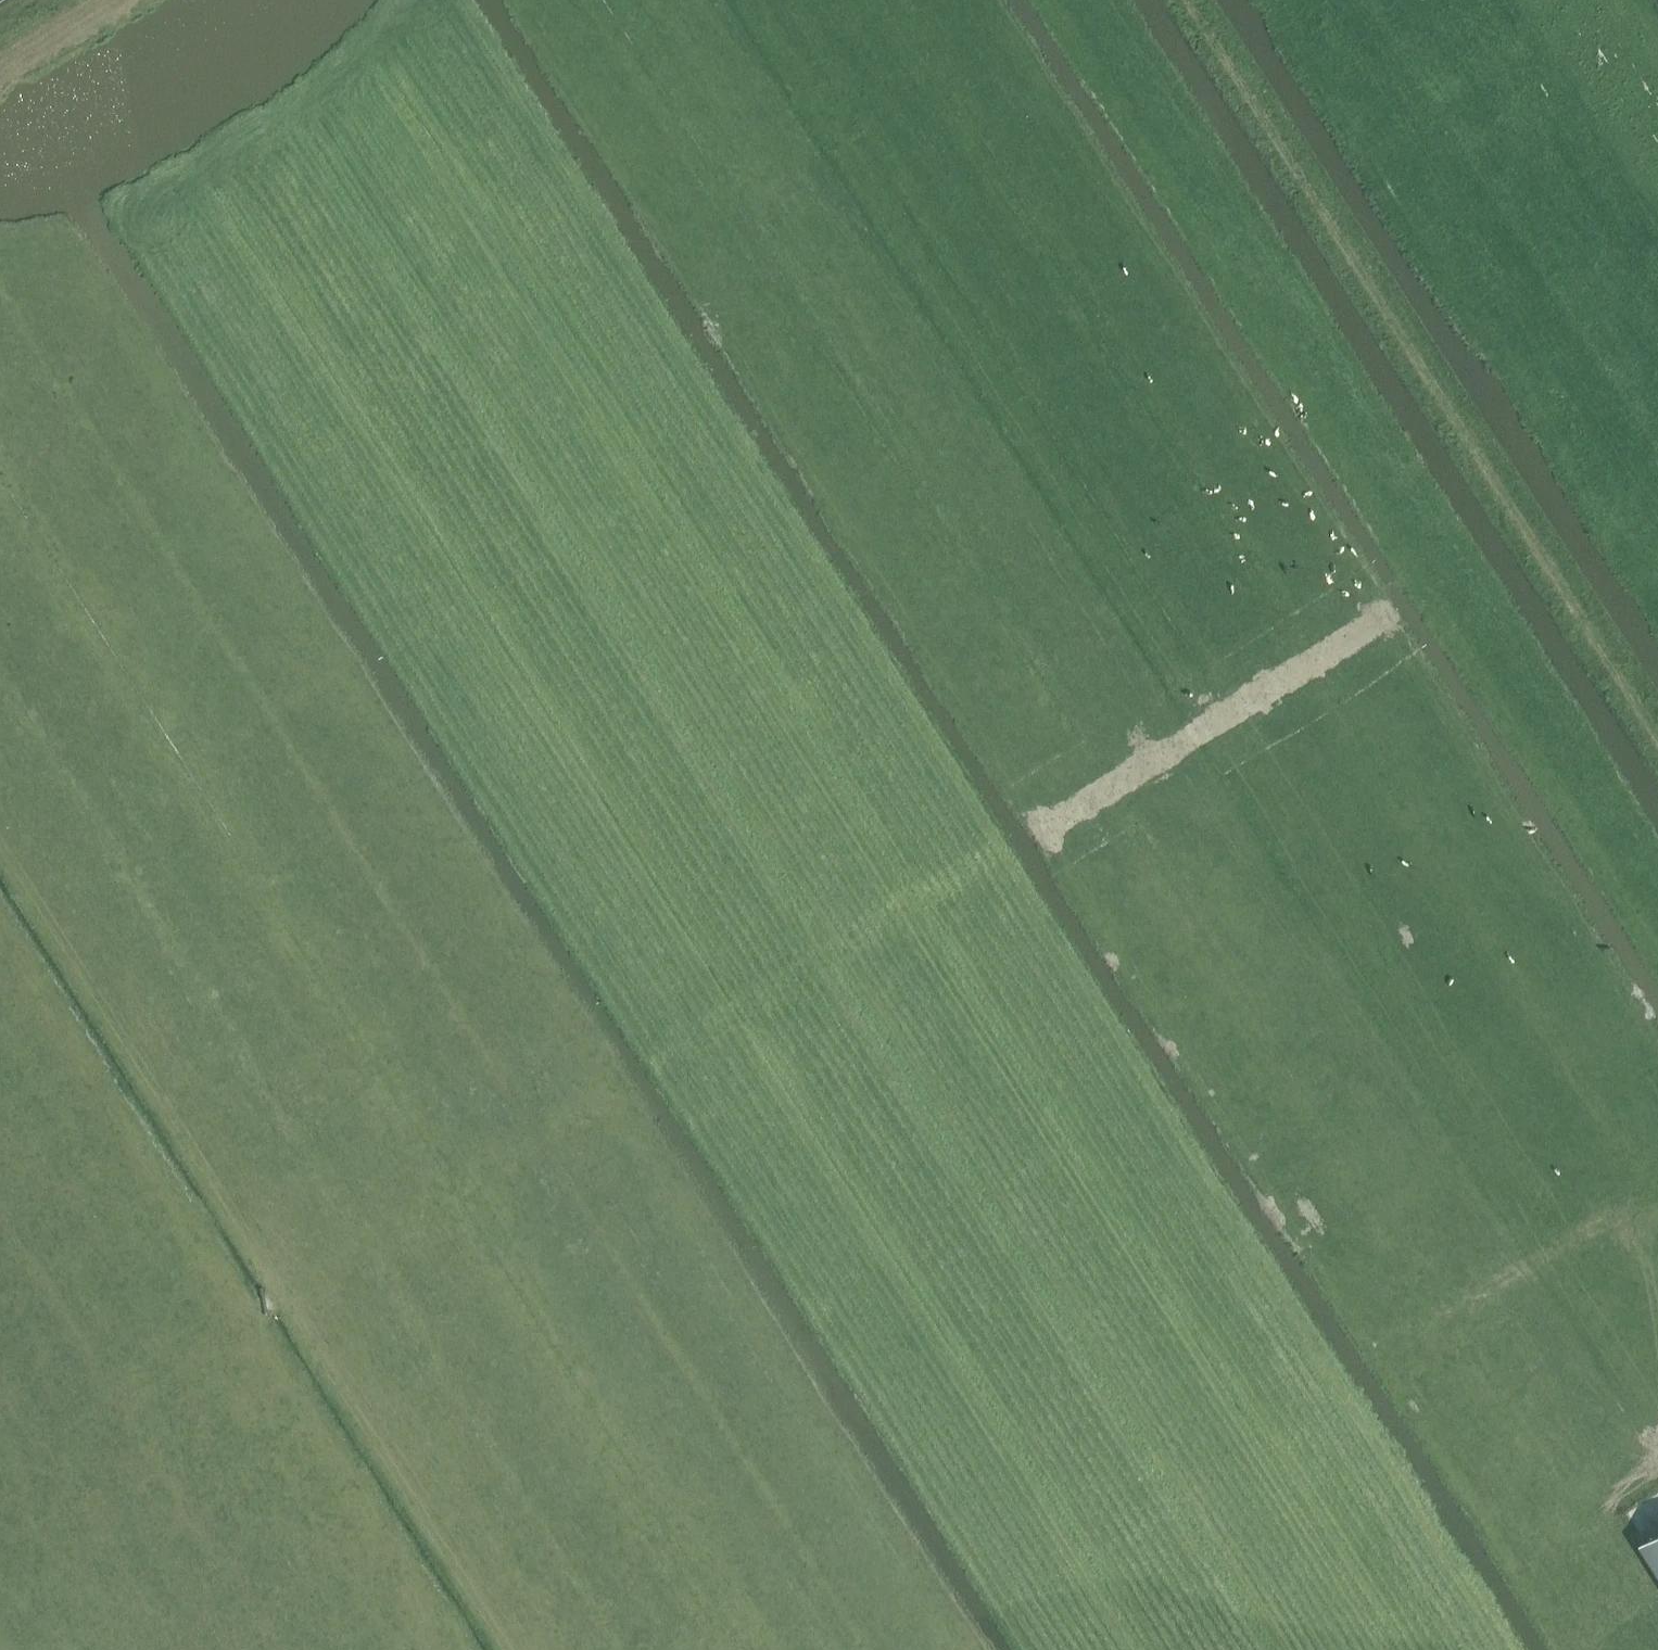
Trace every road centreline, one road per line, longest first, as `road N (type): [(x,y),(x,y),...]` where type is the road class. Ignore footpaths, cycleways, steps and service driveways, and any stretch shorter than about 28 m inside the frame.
road 1 (track): [(1657,739),(1189,0)]

